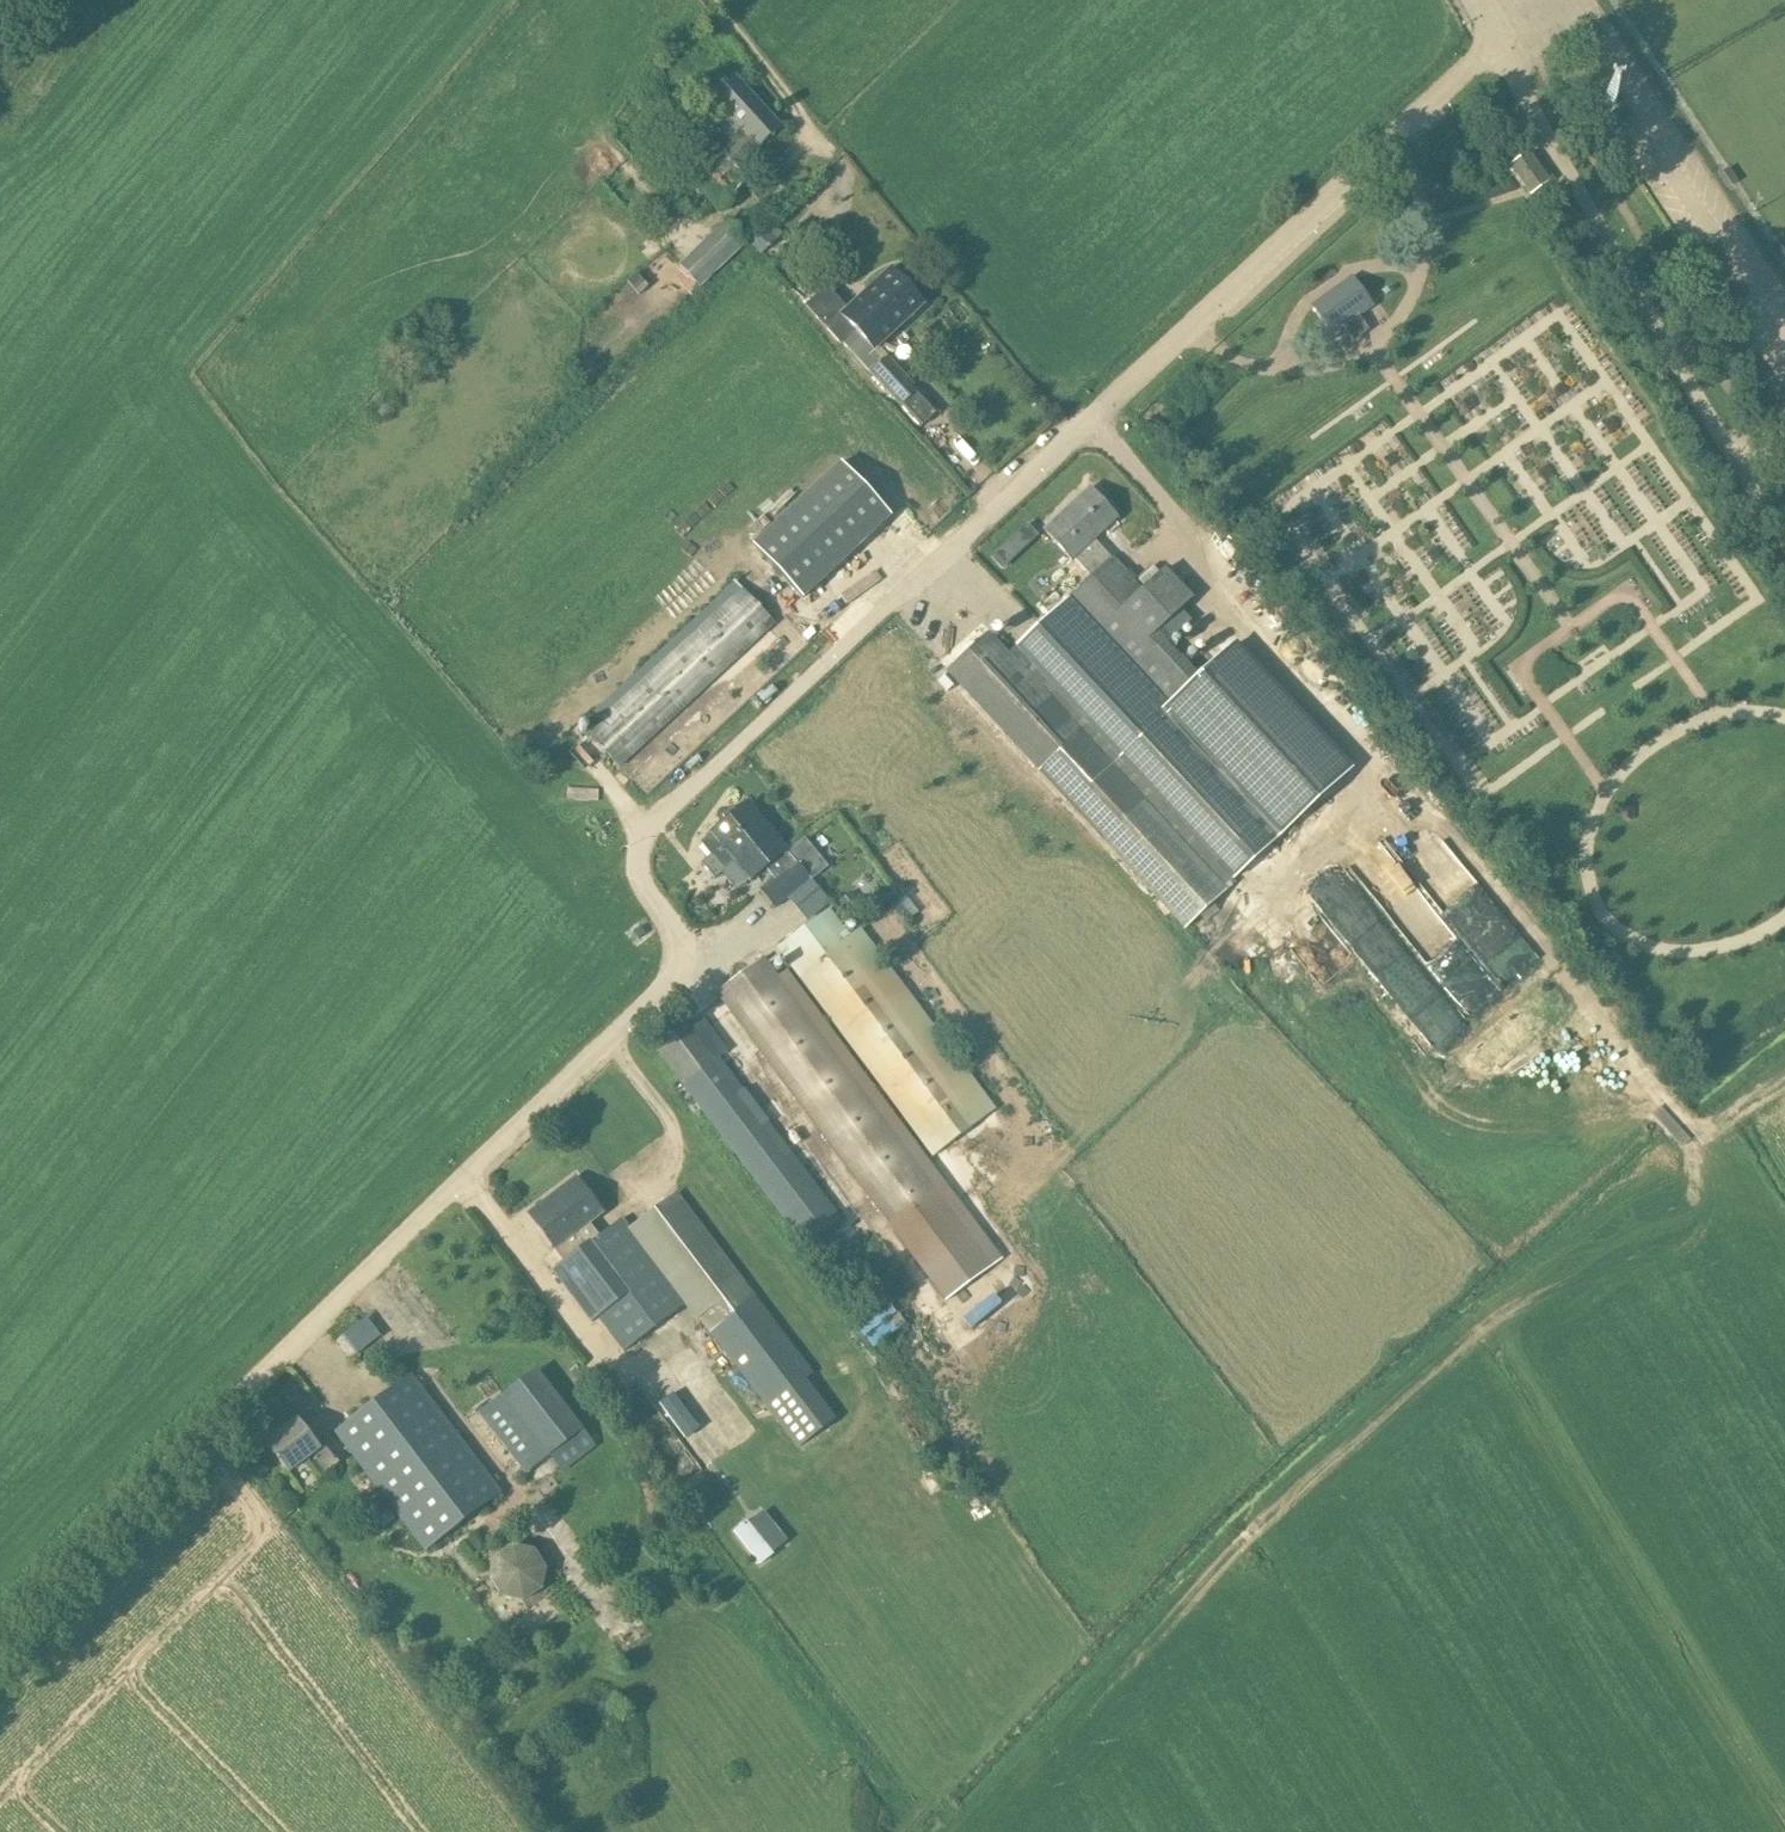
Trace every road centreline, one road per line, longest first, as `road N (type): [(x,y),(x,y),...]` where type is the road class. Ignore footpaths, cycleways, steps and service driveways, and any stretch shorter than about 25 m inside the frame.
road 1 (unclassified): [(0,1645),(645,1025),(674,987),(680,955),(673,923),(642,872),(648,826),(1500,43)]
road 2 (unclassified): [(1784,542),(1500,43)]
road 3 (residential): [(704,0),(831,157)]

